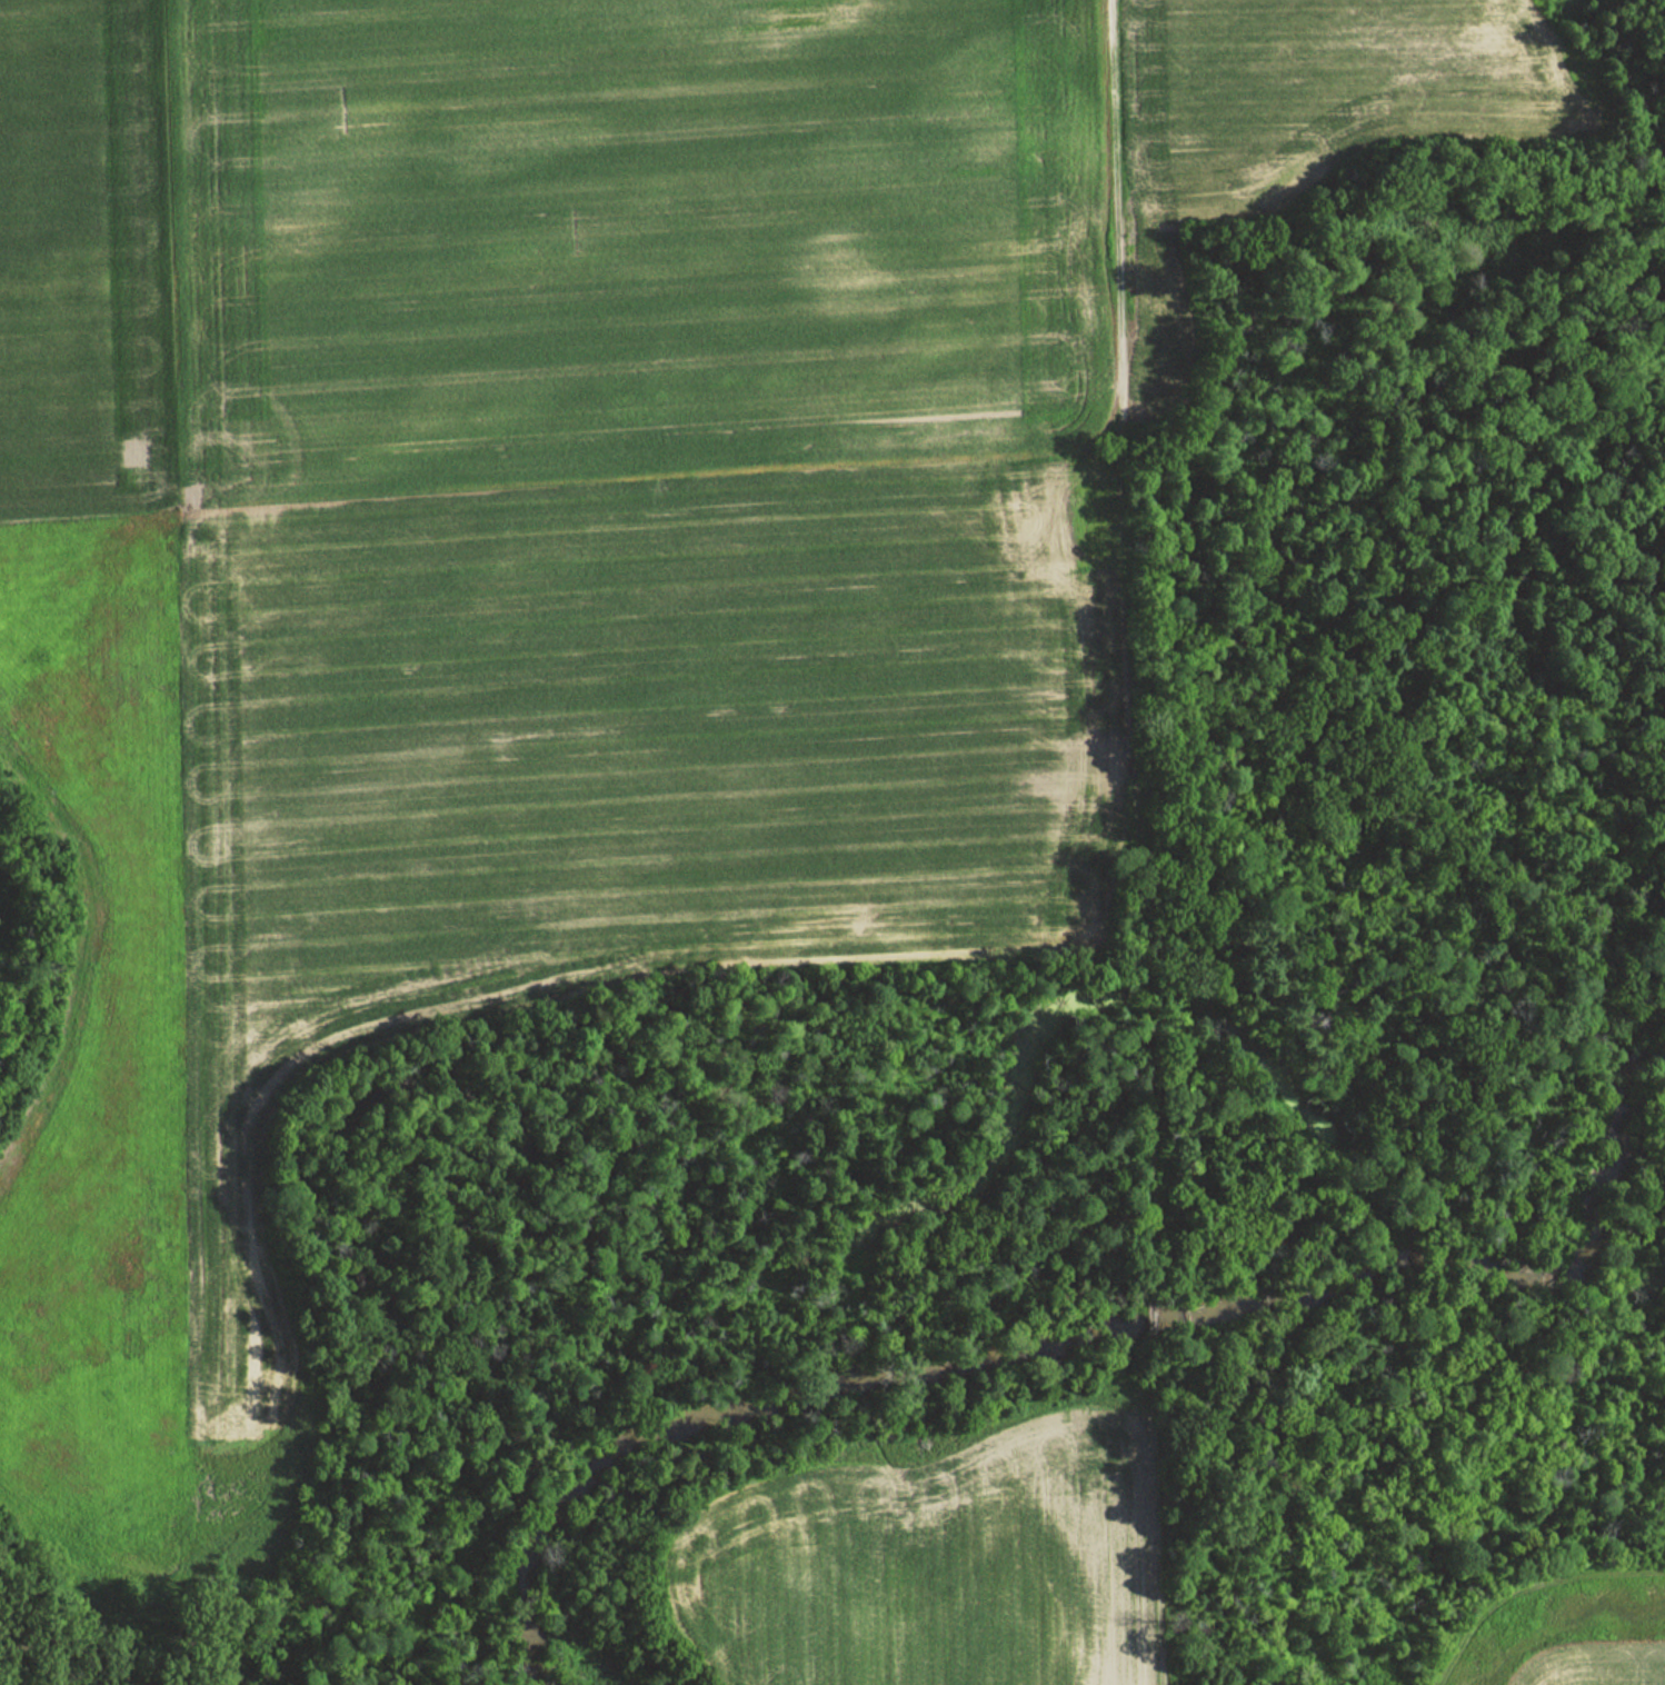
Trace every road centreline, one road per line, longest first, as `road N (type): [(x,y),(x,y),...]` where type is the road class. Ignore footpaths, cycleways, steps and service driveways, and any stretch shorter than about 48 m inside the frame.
road 1 (residential): [(1155,1171),(1117,0)]
road 2 (residential): [(1169,1684),(1164,1466)]

